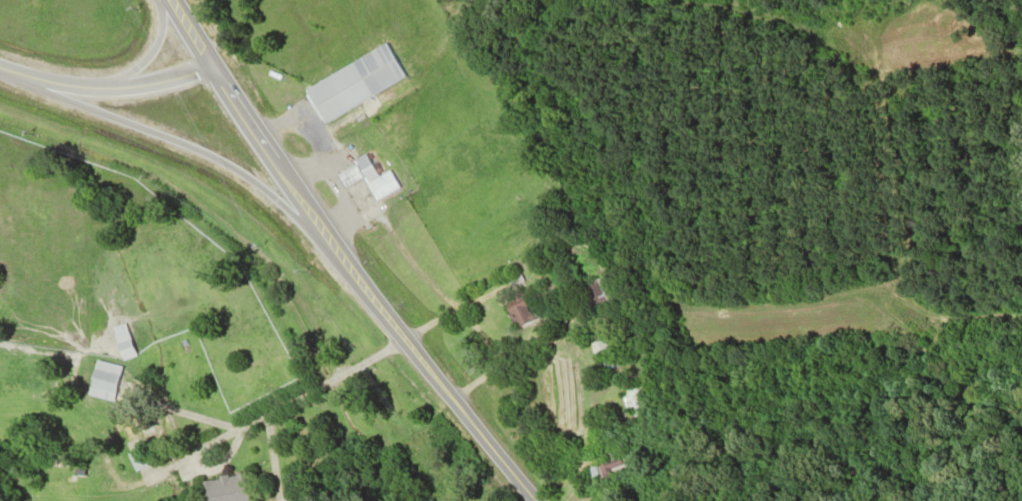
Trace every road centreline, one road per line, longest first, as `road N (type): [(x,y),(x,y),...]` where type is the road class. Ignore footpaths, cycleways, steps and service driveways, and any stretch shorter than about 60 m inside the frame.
road 1 (secondary): [(535,500),(341,262),(207,68)]
road 2 (secondary): [(0,70),(233,169),(341,262)]
road 3 (secondary): [(207,68),(101,88),(0,68)]
road 4 (secondary): [(156,0),(155,37),(141,62),(88,87)]

